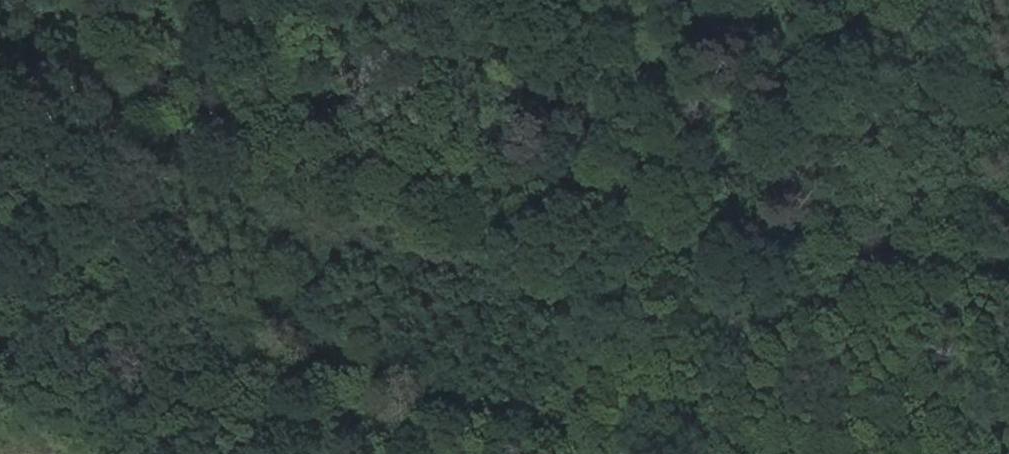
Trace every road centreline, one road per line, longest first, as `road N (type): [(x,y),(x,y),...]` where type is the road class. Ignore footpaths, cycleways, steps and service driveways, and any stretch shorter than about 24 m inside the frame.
road 1 (track): [(595,0),(580,453)]

